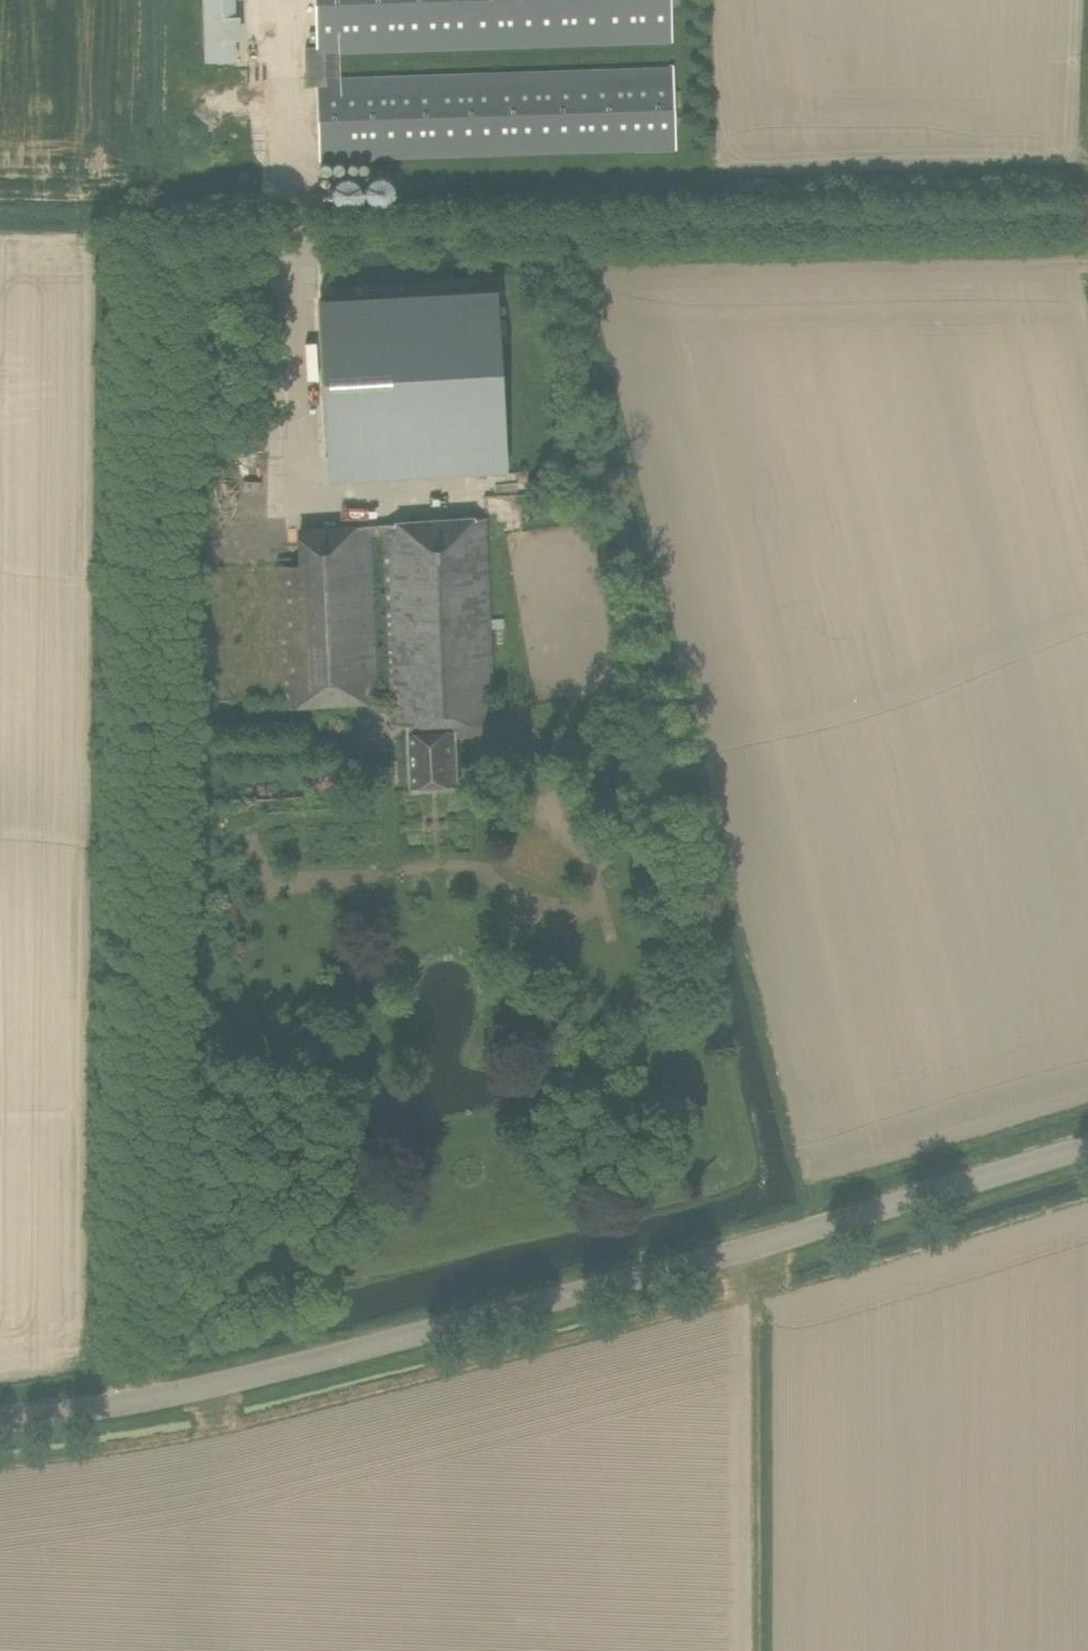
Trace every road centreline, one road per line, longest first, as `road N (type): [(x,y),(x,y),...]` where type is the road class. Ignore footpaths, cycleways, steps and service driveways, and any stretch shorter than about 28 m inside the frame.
road 1 (tertiary): [(0,1425),(233,1379),(1087,1143)]

